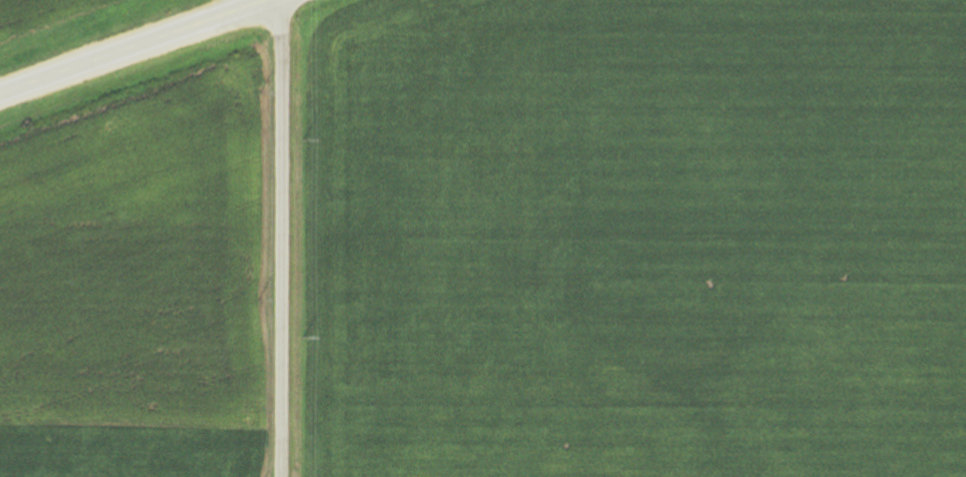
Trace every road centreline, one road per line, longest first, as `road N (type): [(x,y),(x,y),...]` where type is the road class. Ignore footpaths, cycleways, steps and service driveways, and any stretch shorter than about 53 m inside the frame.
road 1 (residential): [(281,476),(281,0)]
road 2 (primary): [(264,0),(0,95)]

